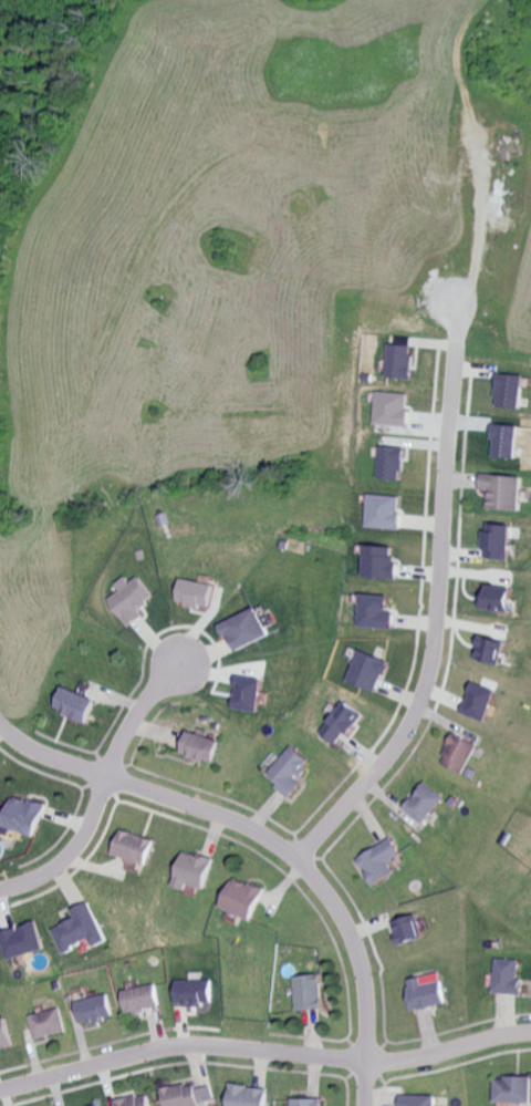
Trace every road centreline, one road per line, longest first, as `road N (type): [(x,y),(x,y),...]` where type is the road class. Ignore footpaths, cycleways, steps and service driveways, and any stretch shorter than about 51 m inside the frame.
road 1 (residential): [(365,1105),(363,972),(312,874),(258,831),(40,754),(0,725)]
road 2 (residential): [(295,858),(400,737),(424,686),(456,339)]
road 3 (residential): [(366,1061),(191,1044),(0,1089)]
road 4 (residential): [(530,1032),(366,1061)]
road 5 (residential): [(0,887),(48,871),(67,855),(88,825),(105,776)]
road 6 (residential): [(105,776),(126,726),(179,661)]

